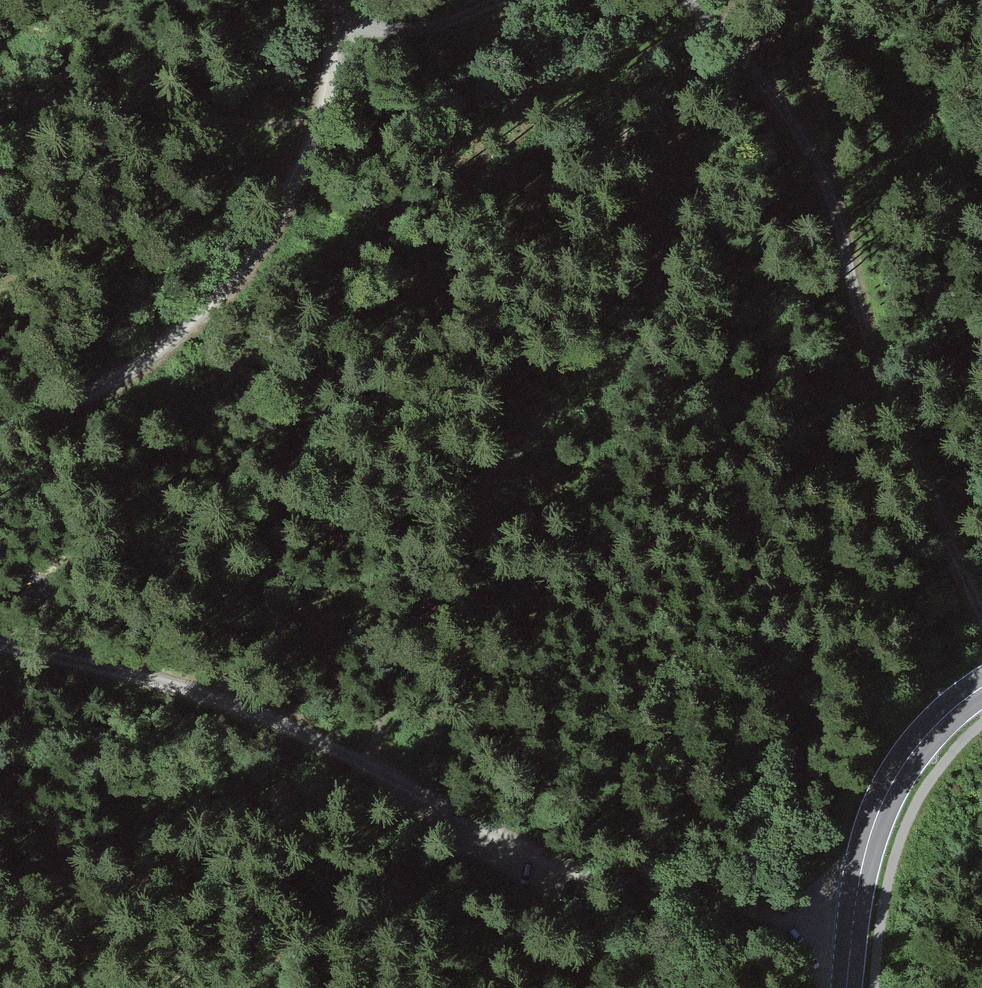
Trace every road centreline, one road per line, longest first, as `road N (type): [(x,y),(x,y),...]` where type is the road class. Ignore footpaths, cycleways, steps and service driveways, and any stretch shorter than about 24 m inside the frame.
road 1 (track): [(619,82),(603,268),(585,341),(398,657),(367,761),(345,803),(294,849),(133,881),(0,888)]
road 2 (track): [(0,633),(299,727),(585,868),(854,907)]
road 3 (track): [(981,620),(868,323),(820,171),(761,80),(693,0)]
road 4 (track): [(315,127),(279,207),(229,271),(75,398),(0,438)]
road 5 (secondary): [(981,689),(933,725),(891,781),(865,841),(846,987)]
road 6 (track): [(508,0),(459,18),(337,32)]
road 7 (track): [(327,0),(337,32),(315,127)]
road 8 (track): [(722,32),(650,44),(619,82)]

